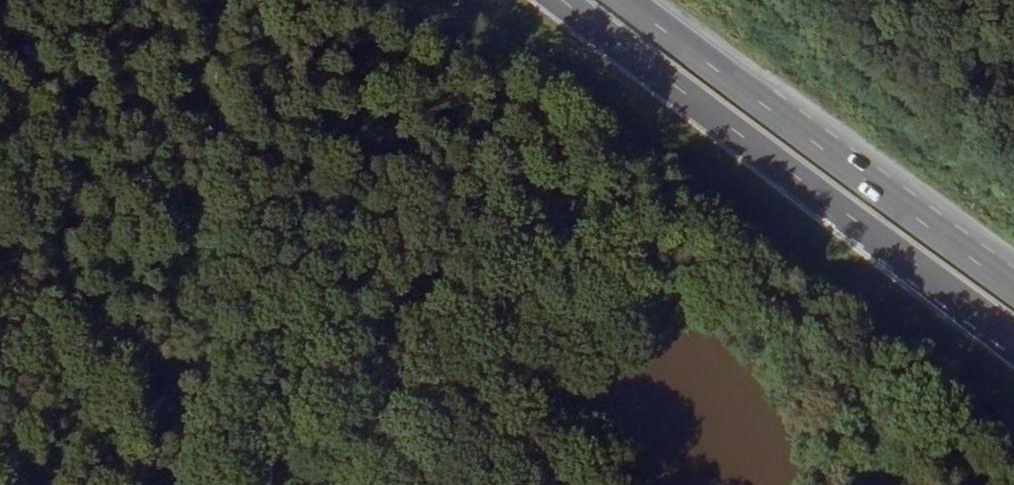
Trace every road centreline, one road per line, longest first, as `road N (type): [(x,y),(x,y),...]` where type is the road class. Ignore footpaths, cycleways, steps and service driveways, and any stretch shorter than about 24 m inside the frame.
road 1 (track): [(106,484),(703,199)]
road 2 (trunk): [(562,0),(1013,332)]
road 3 (track): [(180,484),(236,0)]
road 4 (trunk): [(1013,287),(626,0)]
road 5 (track): [(905,103),(1013,50)]

